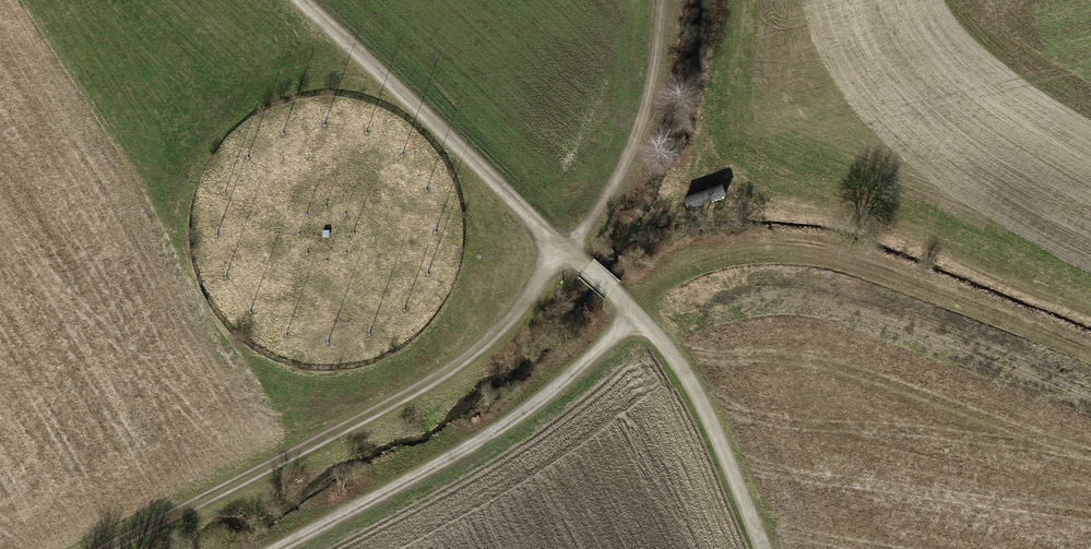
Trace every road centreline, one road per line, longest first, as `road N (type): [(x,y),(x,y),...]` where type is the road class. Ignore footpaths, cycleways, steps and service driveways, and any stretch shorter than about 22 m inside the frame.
road 1 (track): [(562,251),(528,302),(455,369),(108,548)]
road 2 (track): [(635,315),(487,436),(270,548)]
road 3 (track): [(296,0),(562,251)]
road 4 (track): [(562,251),(667,348),(714,427),(763,548)]
road 5 (track): [(663,0),(651,90),(630,157),(562,251)]

